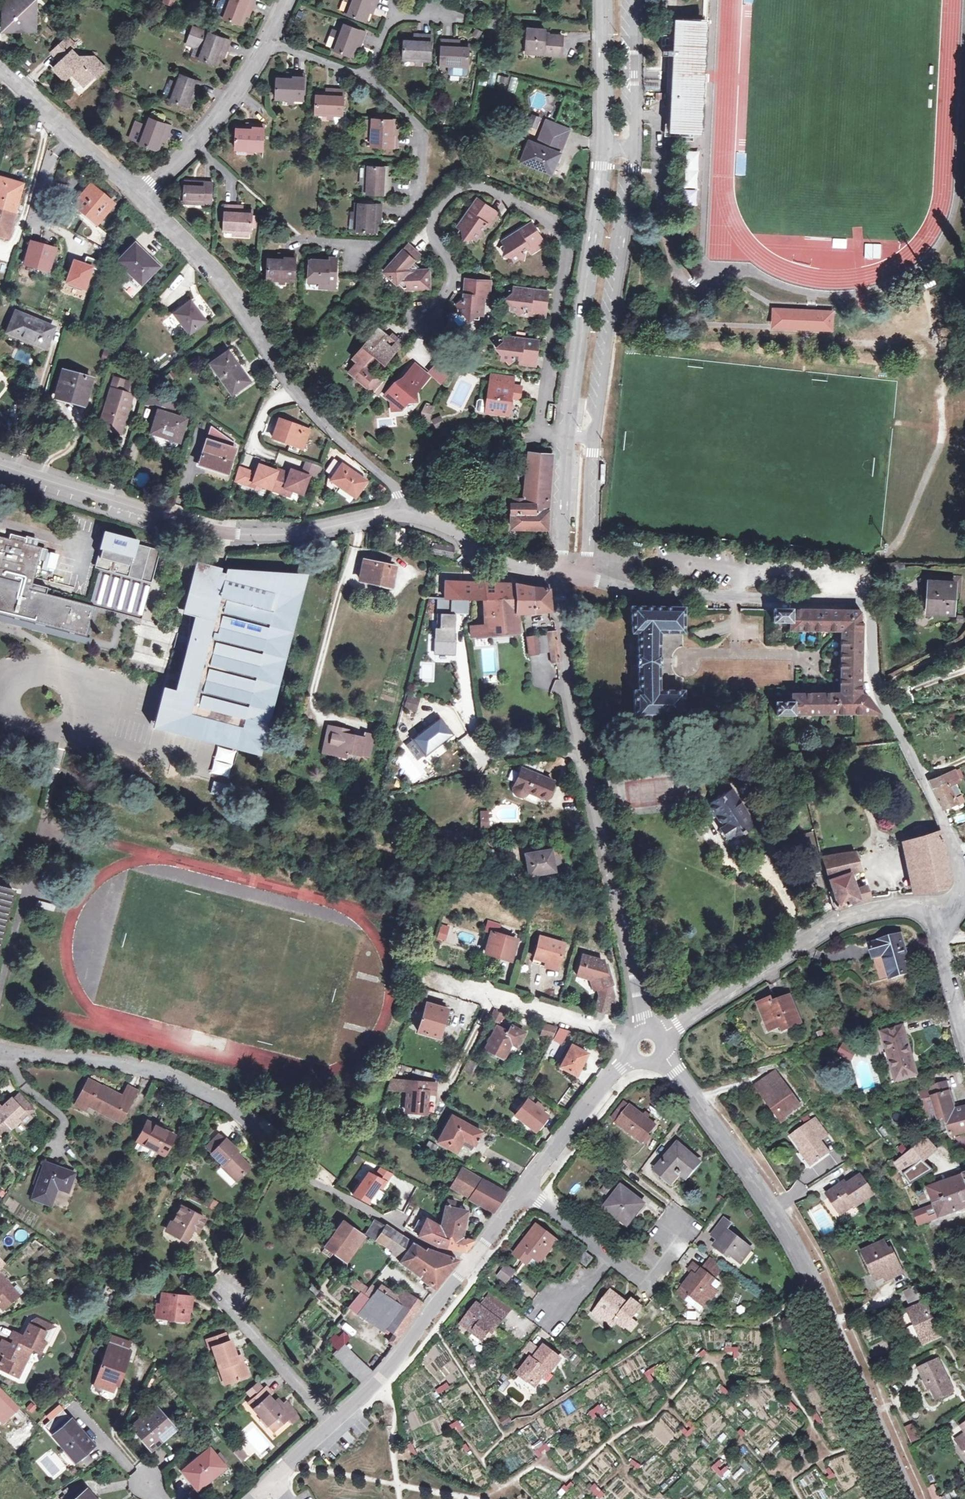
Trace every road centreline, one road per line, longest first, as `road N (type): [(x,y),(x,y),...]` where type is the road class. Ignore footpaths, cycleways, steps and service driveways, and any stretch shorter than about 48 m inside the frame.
road 1 (residential): [(935,923),(955,897),(960,864),(878,689),(868,601),(723,596),(559,576)]
road 2 (residential): [(474,1257),(419,1239),(282,1158),(240,1113),(173,1077),(99,1058),(0,1049)]
road 3 (residential): [(567,437),(539,434),(566,245),(551,223),(477,186),(443,201),(431,226),(452,277),(425,335)]
road 4 (residential): [(915,1498),(809,1265),(676,1072)]
road 5 (tertiary): [(641,1015),(566,663),(559,576)]
road 6 (tertiary): [(567,437),(602,149),(601,0)]
road 7 (residential): [(0,463),(253,536),(326,530),(412,510)]
road 8 (residential): [(136,199),(209,268),(321,424),(403,490),(412,510)]
road 9 (tertiary): [(474,1257),(379,1383),(271,1484)]
road 10 (residential): [(679,1026),(848,915),(905,907),(935,923)]
road 11 (residential): [(368,78),(421,127),(420,203),(386,245),(303,241)]
road 12 (residential): [(0,69),(136,199)]
road 13 (residential): [(412,510),(511,567),(559,576)]
road 14 (tertiary): [(619,1068),(522,1190)]
road 15 (tertiary): [(559,576),(567,437)]
road 16 (residential): [(266,42),(195,144)]

